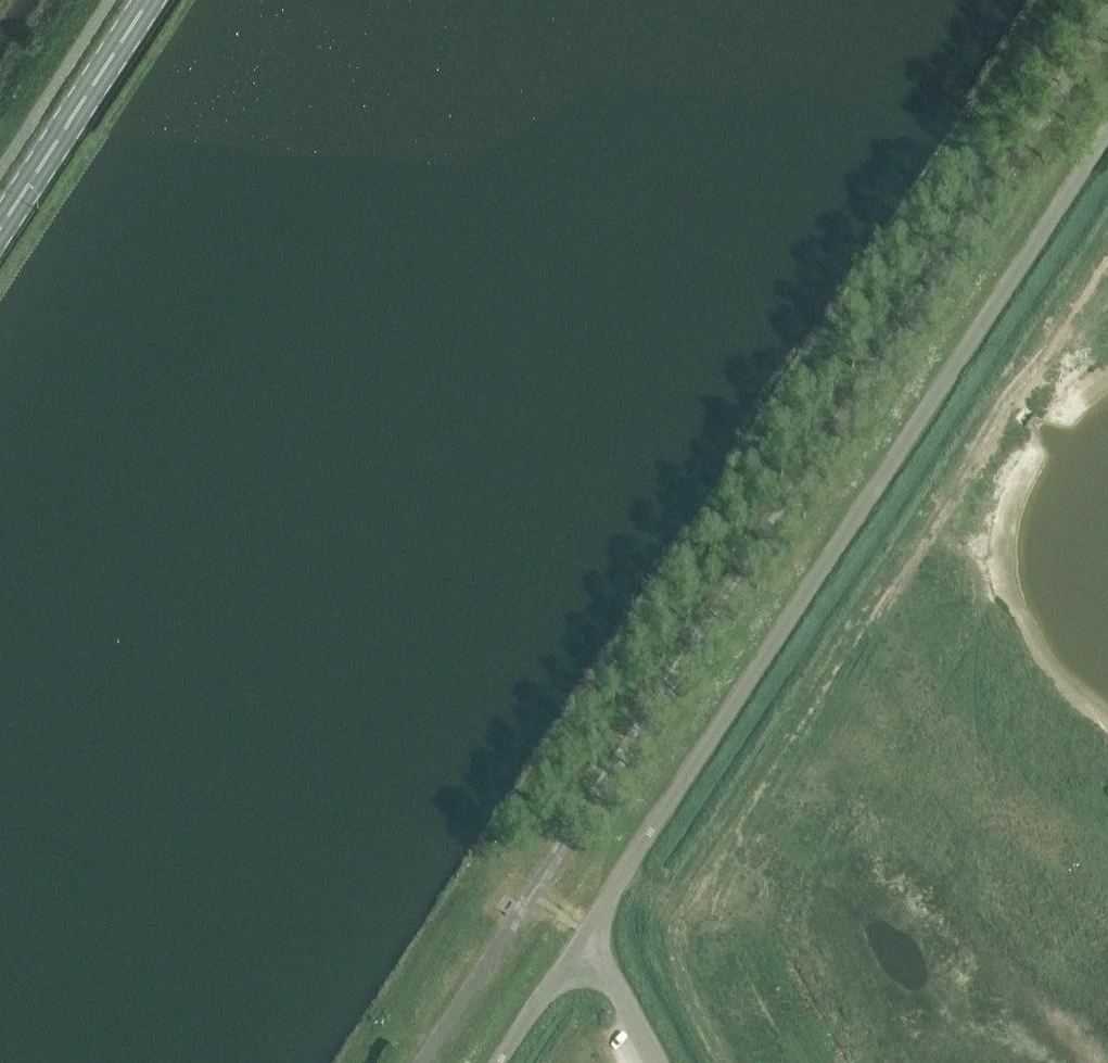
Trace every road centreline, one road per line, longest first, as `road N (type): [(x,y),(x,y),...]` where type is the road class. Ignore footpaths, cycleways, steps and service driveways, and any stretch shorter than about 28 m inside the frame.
road 1 (unclassified): [(590,934),(1107,143)]
road 2 (primary): [(0,233),(152,0)]
road 3 (unclassified): [(506,1062),(590,934)]
road 4 (unclassified): [(656,1062),(590,934)]

